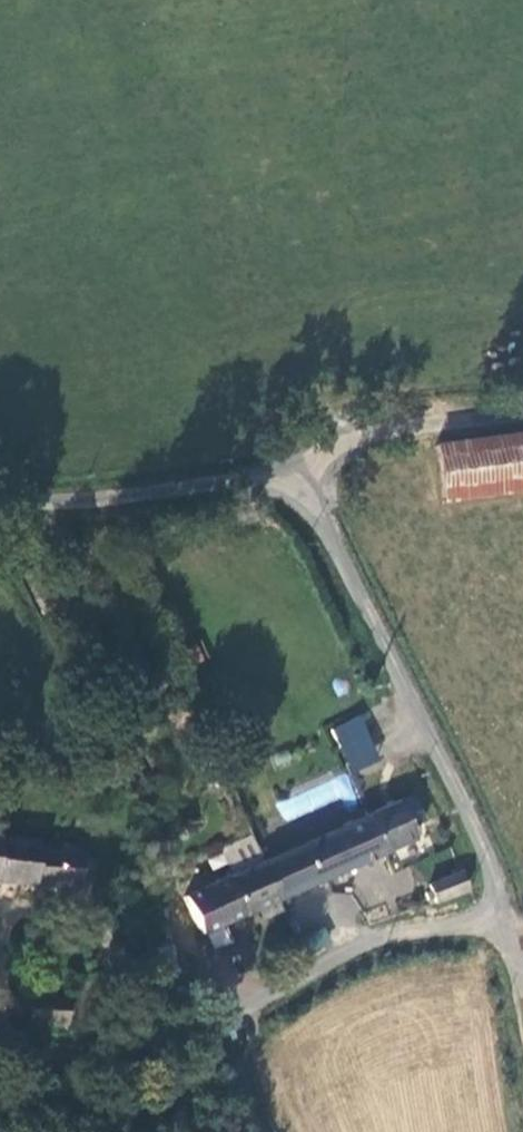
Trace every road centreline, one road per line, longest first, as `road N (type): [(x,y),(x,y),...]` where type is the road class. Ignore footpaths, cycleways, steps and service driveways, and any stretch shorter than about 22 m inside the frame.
road 1 (residential): [(345,939),(501,927),(484,844),(454,780),(336,538),(292,487)]
road 2 (residential): [(292,487),(256,474),(48,502),(0,496)]
road 3 (residential): [(522,419),(376,432),(324,451),(292,487)]
road 4 (track): [(522,1106),(501,927)]

